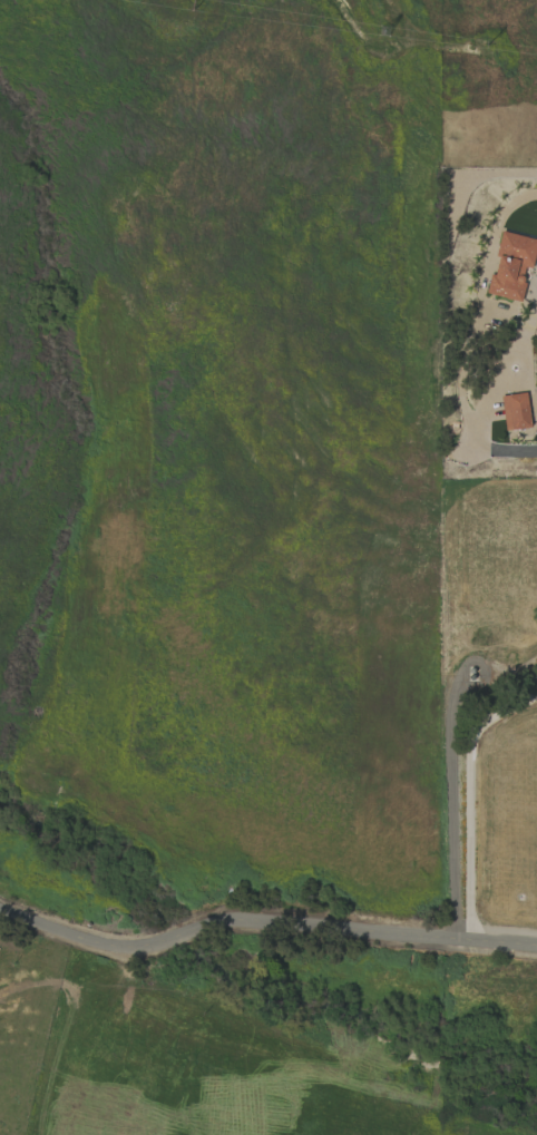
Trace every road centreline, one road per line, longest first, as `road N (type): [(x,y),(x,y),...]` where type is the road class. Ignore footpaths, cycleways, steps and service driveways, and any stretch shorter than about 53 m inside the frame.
road 1 (residential): [(536,946),(228,919),(120,947),(0,908)]

